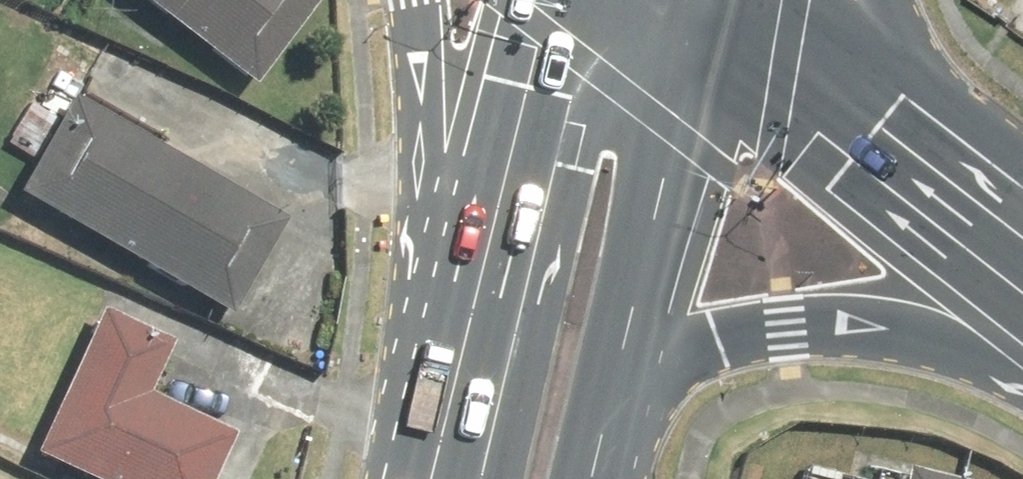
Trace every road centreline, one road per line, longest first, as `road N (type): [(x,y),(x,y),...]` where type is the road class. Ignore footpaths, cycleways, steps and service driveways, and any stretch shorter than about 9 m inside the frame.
road 1 (primary): [(456,399),(541,0)]
road 2 (primary): [(456,399),(418,192),(406,0)]
road 3 (primary): [(1022,317),(882,302),(816,305),(653,338)]
road 4 (primary): [(717,0),(653,338)]
road 5 (tertiary): [(1022,203),(765,0)]
road 6 (primary): [(887,0),(912,58),(1022,172)]
road 7 (primary): [(653,338),(616,478)]

